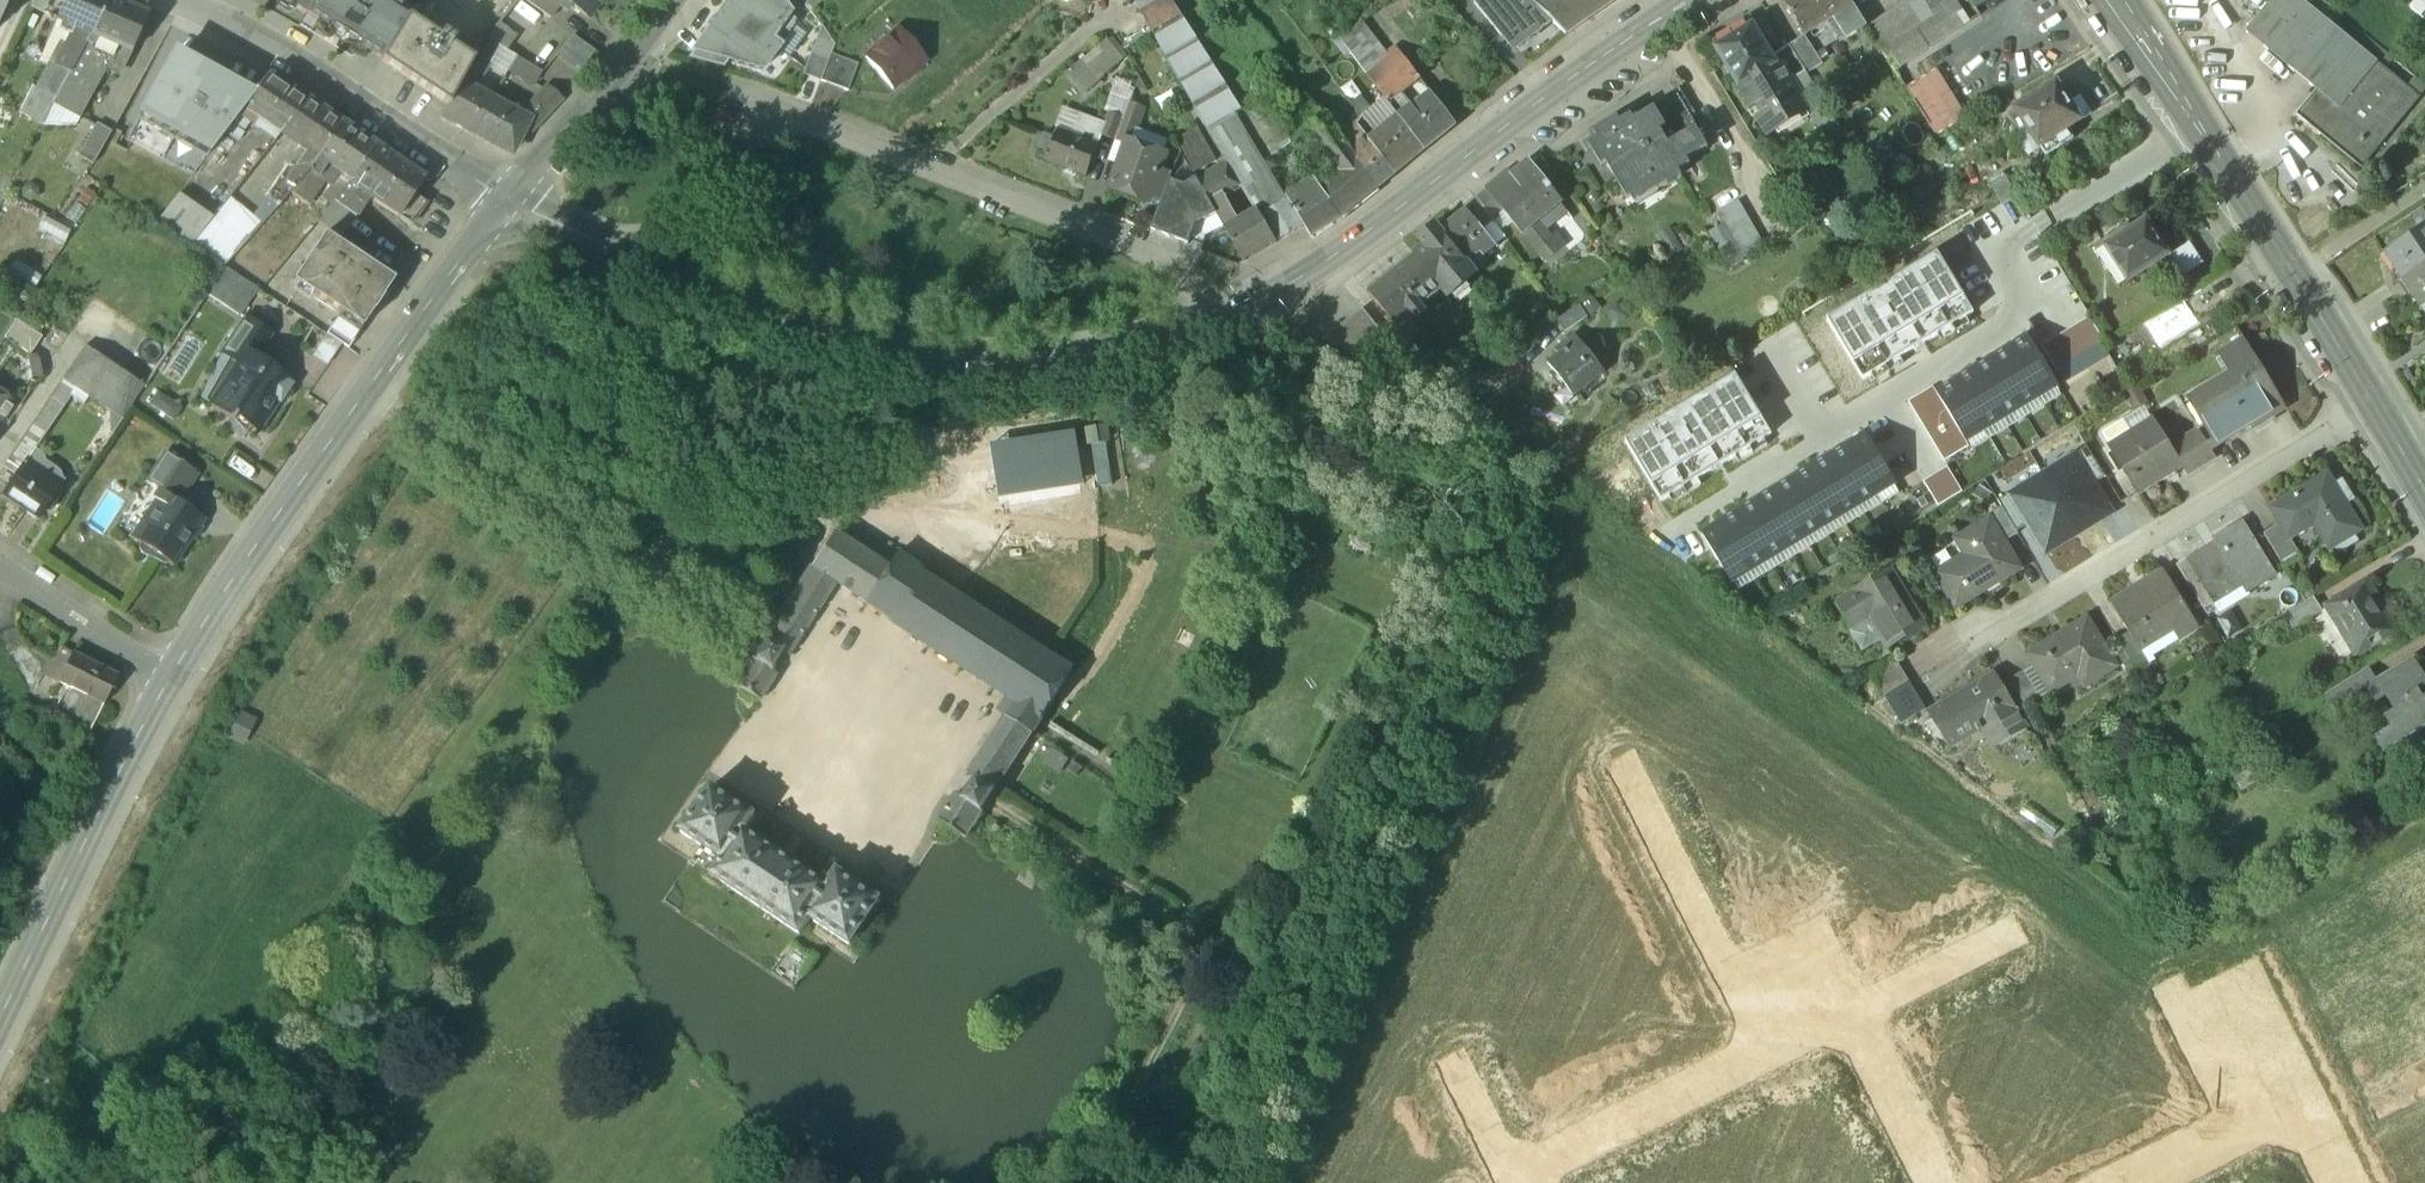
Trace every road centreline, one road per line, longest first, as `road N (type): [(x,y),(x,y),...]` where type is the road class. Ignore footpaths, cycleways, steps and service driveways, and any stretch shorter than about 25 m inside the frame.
road 1 (secondary): [(1230,314),(1145,345),(1048,365),(951,362),(792,330),(518,193)]
road 2 (secondary): [(518,193),(272,516),(174,674)]
road 3 (secondary): [(1696,0),(1405,205),(1230,314)]
road 4 (residential): [(1230,314),(1201,270),(753,100)]
road 5 (residential): [(1940,652),(2009,644),(2379,409)]
road 6 (residential): [(1890,400),(2016,321),(2022,241),(2201,131)]
road 7 (secondary): [(174,674),(0,1018)]
road 8 (residential): [(518,193),(202,0)]
road 9 (secondary): [(2379,409),(2201,131)]
road 10 (residential): [(1766,1052),(1625,770)]
road 11 (track): [(642,564),(747,525),(844,510),(907,520)]
road 12 (residential): [(1766,1052),(1524,1172)]
road 13 (residential): [(1665,536),(1890,400)]
road 14 (residential): [(674,0),(518,193)]
road 15 (residential): [(0,565),(174,674)]
road 16 (residential): [(2120,1182),(2297,1096)]
road 17 (residential): [(1945,1182),(1858,1007)]
road 18 (residential): [(1858,1007),(2014,931)]
road 19 (secondary): [(2201,131),(2116,0)]
road 20 (residential): [(1524,1172),(1493,1147),(1455,1066)]

